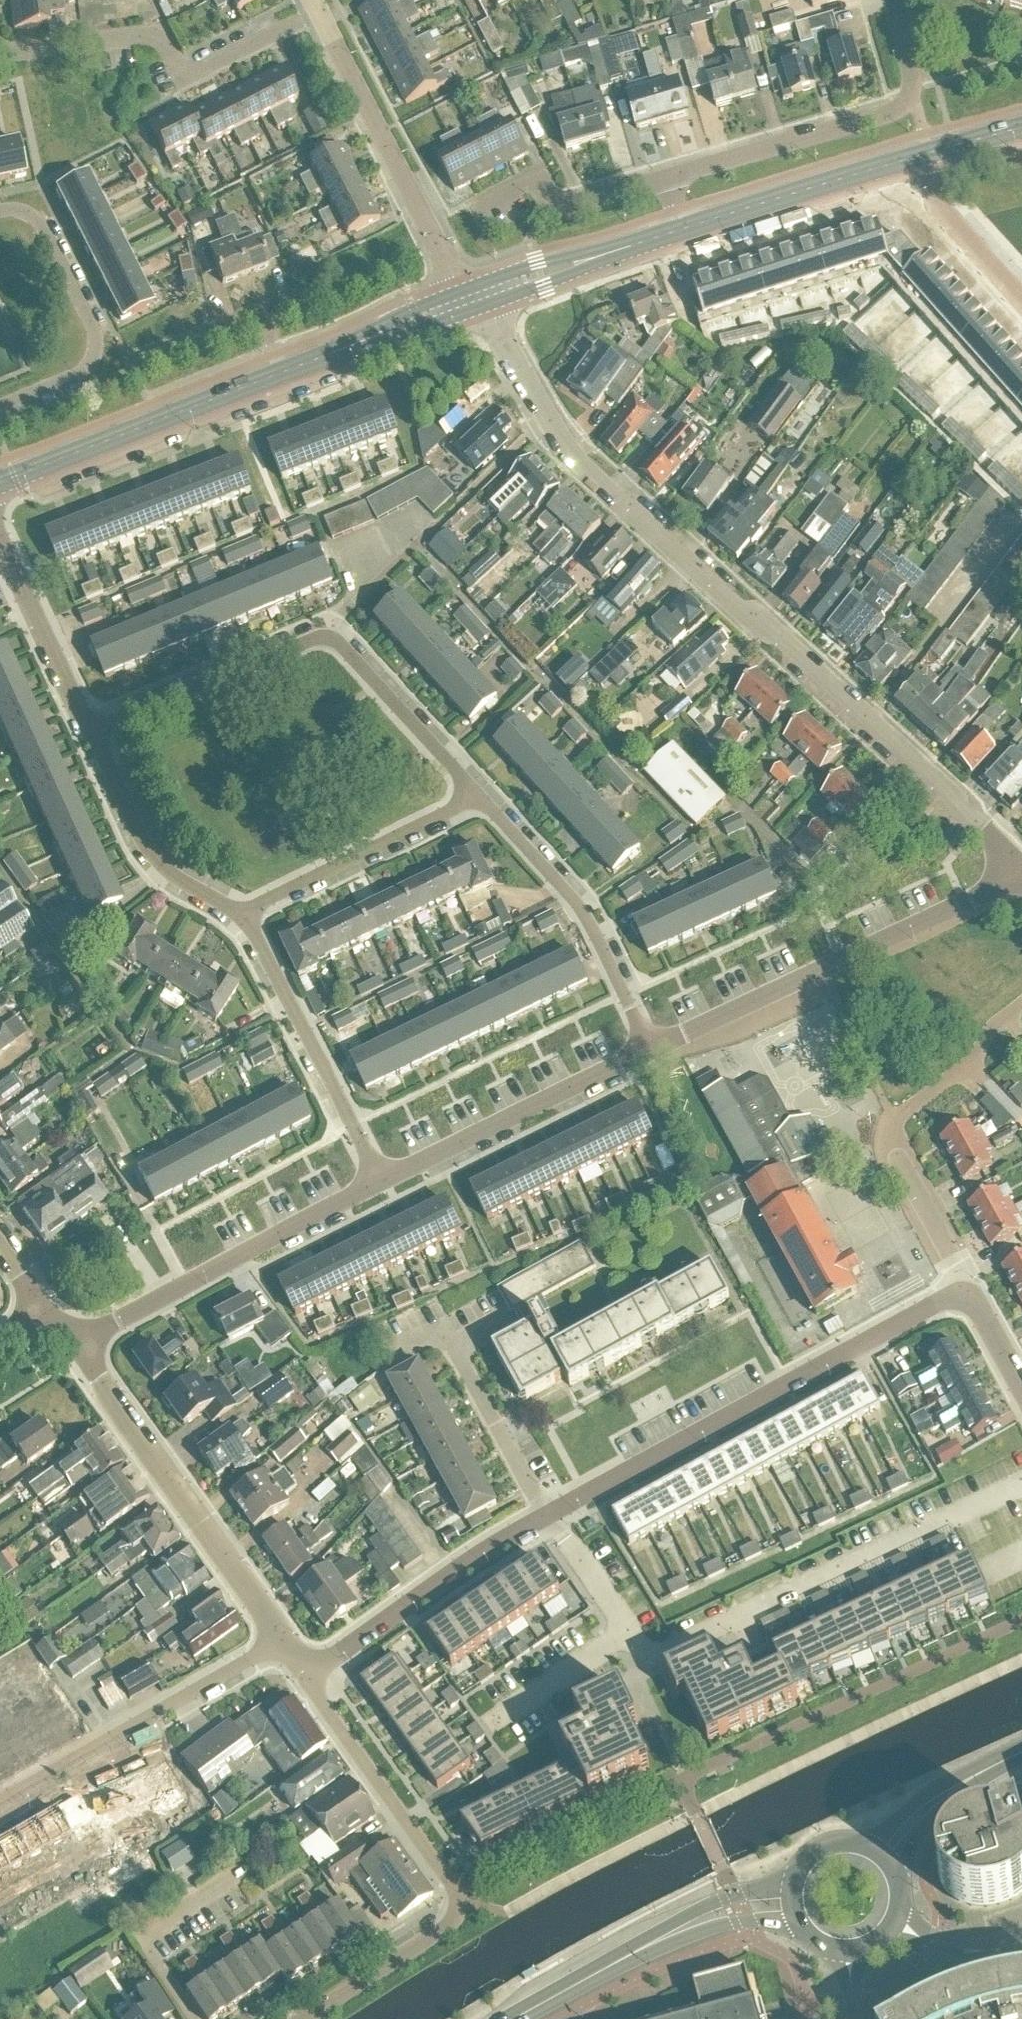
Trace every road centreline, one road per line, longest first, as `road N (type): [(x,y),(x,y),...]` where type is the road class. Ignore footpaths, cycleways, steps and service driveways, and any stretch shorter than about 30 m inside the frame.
road 1 (residential): [(475,303),(570,456),(954,799),(1019,868)]
road 2 (tertiary): [(0,486),(475,303)]
road 3 (residential): [(547,1519),(968,1290)]
road 4 (residential): [(655,1046),(966,905),(1019,868)]
road 5 (residential): [(287,1643),(79,1343)]
road 6 (residential): [(319,16),(186,83),(158,36),(0,57)]
road 7 (residential): [(893,0),(913,86),(903,110),(667,182)]
road 8 (residential): [(79,1343),(376,1184)]
road 9 (residential): [(0,1807),(287,1643)]
road 10 (tertiary): [(319,16),(456,283),(475,303)]
road 11 (residential): [(376,1184),(655,1046)]
road 12 (residential): [(655,1046),(575,895),(486,800)]
road 13 (residential): [(0,408),(79,375),(96,343),(41,227),(20,211),(0,213)]
road 14 (residential): [(242,922),(376,1184)]
road 15 (residential): [(311,1678),(547,1519)]
road 16 (residential): [(466,1906),(455,1879),(311,1678)]
road 17 (residential): [(242,922),(486,800)]
road 18 (residential): [(332,633),(86,730)]
road 19 (tertiary): [(682,232),(928,156)]
road 20 (residential): [(86,730),(151,863),(242,922)]
road 21 (residential): [(486,800),(332,633)]
road 22 (tertiary): [(475,303),(682,232)]
road 23 (residential): [(667,182),(567,210),(545,202),(532,182),(471,211)]
road 24 (residential): [(547,1519),(447,1336)]
road 25 (residential): [(0,543),(86,730)]
road 26 (residential): [(466,1906),(455,1922),(306,2018)]
road 27 (secondary): [(799,1871),(707,1909),(631,1957)]
road 28 (secondary): [(631,1957),(747,1920),(801,1930)]
road 29 (residential): [(1021,300),(942,203),(928,156)]
road 30 (secondary): [(897,1880),(916,1837),(1009,1760)]
road 31 (secondary): [(1009,1760),(938,1792),(868,1848)]
road 32 (residential): [(437,529),(332,633)]
road 33 (residential): [(968,1290),(899,1161)]
road 34 (secondary): [(519,2018),(631,1957)]

